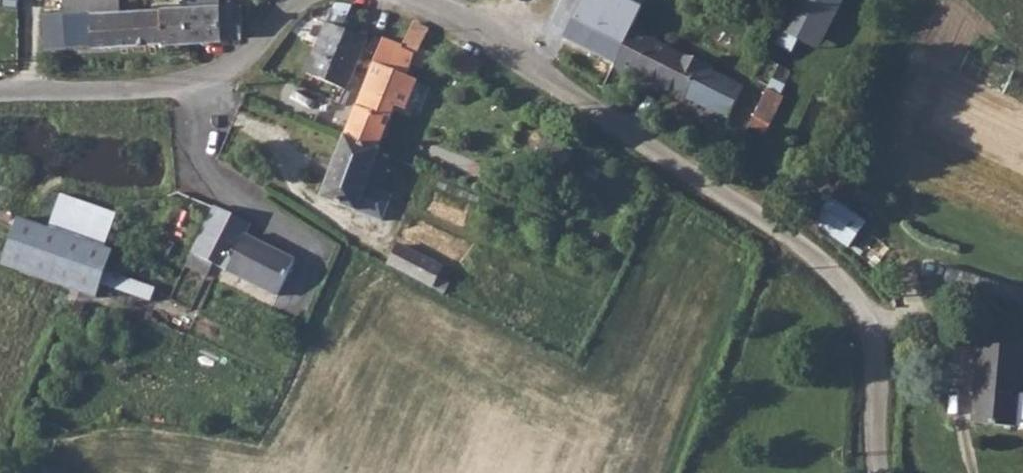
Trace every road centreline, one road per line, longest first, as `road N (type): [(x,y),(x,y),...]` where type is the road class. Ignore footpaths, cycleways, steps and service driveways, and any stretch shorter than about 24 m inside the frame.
road 1 (unclassified): [(409,0),(446,16),(811,254),(846,289),(876,356),(876,472)]
road 2 (residential): [(196,82),(206,172),(244,206),(317,250),(295,298)]
road 3 (unclassified): [(0,93),(196,82)]
road 4 (unclassified): [(196,82),(239,64),(300,0)]

